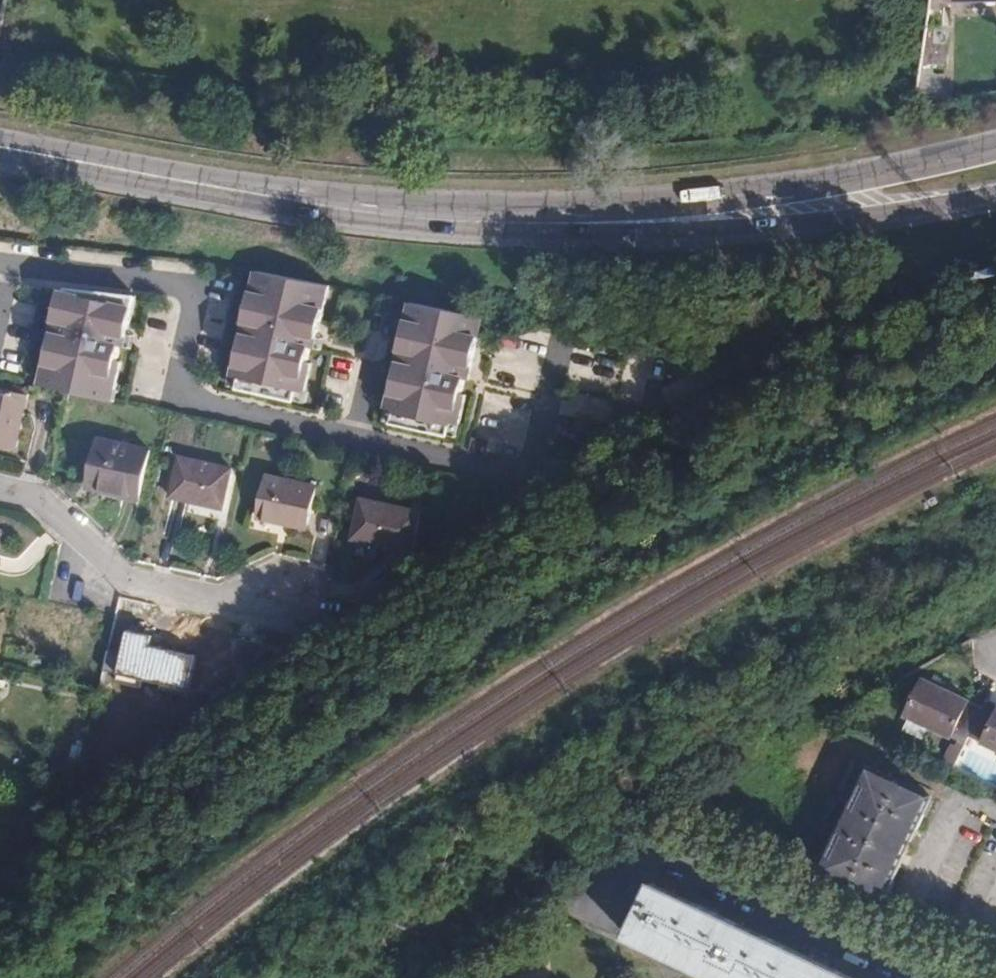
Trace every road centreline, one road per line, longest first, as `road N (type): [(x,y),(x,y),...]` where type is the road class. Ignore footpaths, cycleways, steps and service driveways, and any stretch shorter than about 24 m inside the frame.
road 1 (secondary): [(515,223),(383,214),(0,146)]
road 2 (secondary): [(995,148),(746,200),(515,223)]
road 3 (secondary): [(515,223),(750,226),(995,194)]

